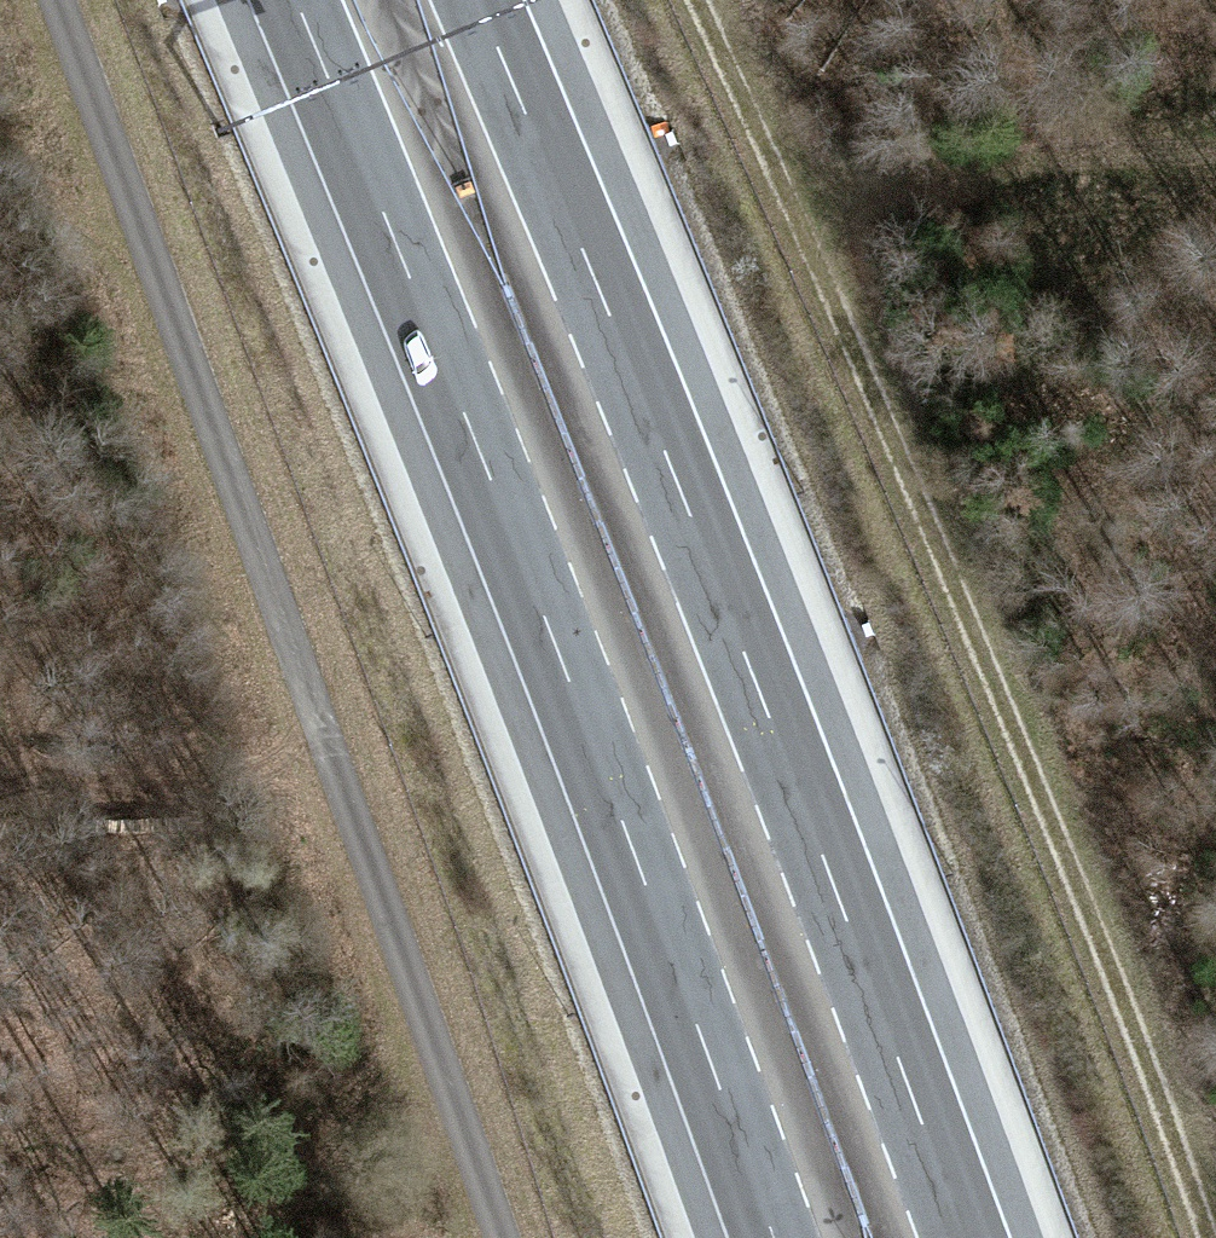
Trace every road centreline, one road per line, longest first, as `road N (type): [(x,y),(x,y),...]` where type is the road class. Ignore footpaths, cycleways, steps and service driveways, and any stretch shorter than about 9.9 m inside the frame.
road 1 (track): [(684,0),(767,174),(1200,1237)]
road 2 (motorway): [(963,1237),(650,416),(476,0)]
road 3 (motorway): [(295,0),(487,466),(772,1237)]
road 4 (track): [(33,0),(495,1237)]

